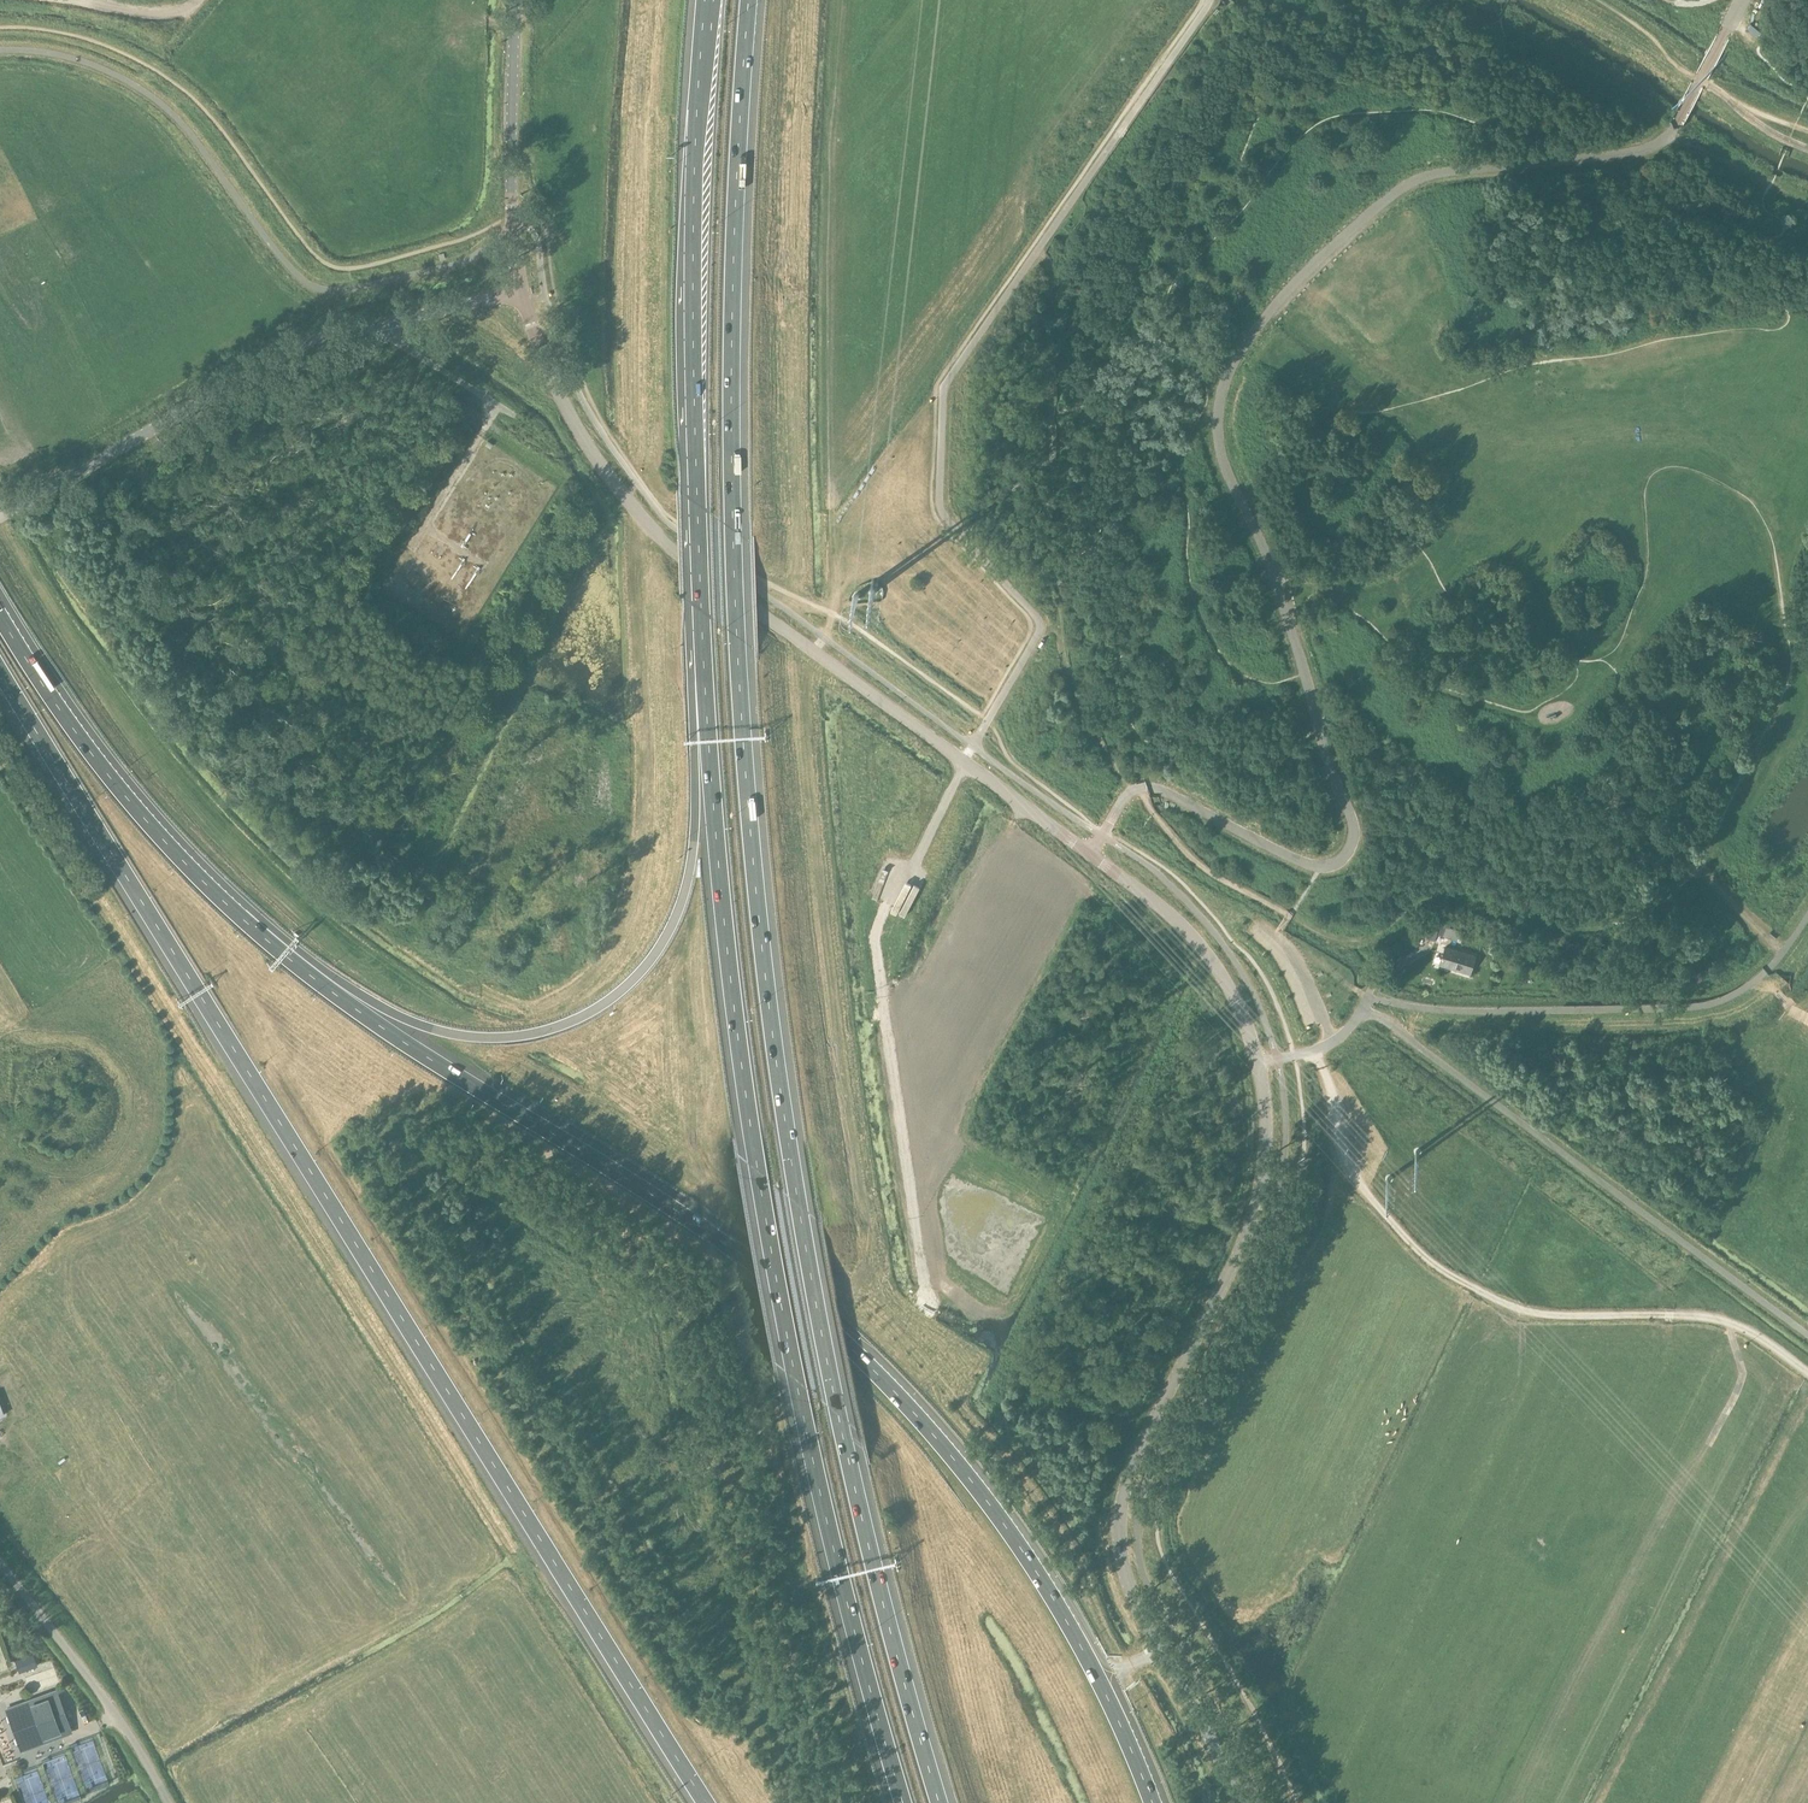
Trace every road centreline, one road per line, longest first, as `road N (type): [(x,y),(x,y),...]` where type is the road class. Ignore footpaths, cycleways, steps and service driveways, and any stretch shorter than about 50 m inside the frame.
road 1 (motorway): [(939,1802),(842,1431),(761,948),(732,527),(752,0)]
road 2 (unclassified): [(1089,854),(1124,798),(1152,787),(1309,864),(1330,866),(1348,852),(1353,821),(1328,763),(1277,581),(1221,457),(1219,398),(1231,367),(1313,265),(1417,179),(1616,155),(1661,142),(1743,0)]
road 3 (motorway): [(0,674),(707,1802)]
road 4 (motorway): [(1157,1802),(1077,1626),(1030,1549),(876,1369),(728,1243),(317,982)]
road 5 (motorway): [(704,683),(743,1090),(799,1396),(899,1802)]
road 6 (tertiary): [(1089,854),(649,525),(574,422),(520,292)]
road 7 (tertiary): [(1240,1802),(1134,1599),(1119,1525),(1136,1454),(1256,1205),(1266,1144),(1258,1063)]
road 8 (motorway): [(709,0),(693,229),(704,683)]
road 9 (track): [(1807,1371),(1721,1319),(1532,1312),(1432,1263),(1351,1169),(1315,1049)]
road 10 (motorway): [(704,683),(686,886),(655,949),(606,999),(533,1032),(470,1035),(411,1021),(317,982)]
road 11 (unclassified): [(0,517),(295,348),(520,292)]
road 12 (motorway): [(317,982),(238,916),(132,804),(0,616)]
road 13 (track): [(1479,0),(1627,85),(1672,131),(1785,188)]
road 14 (tertiary): [(520,292),(511,191),(515,0)]
road 15 (unclassified): [(168,1802),(108,1704),(0,1566)]
road 16 (tertiary): [(1258,1063),(1231,990),(1195,939),(1089,854)]
road 17 (track): [(422,527),(497,405)]
road 18 (track): [(70,0),(185,10),(198,0)]

